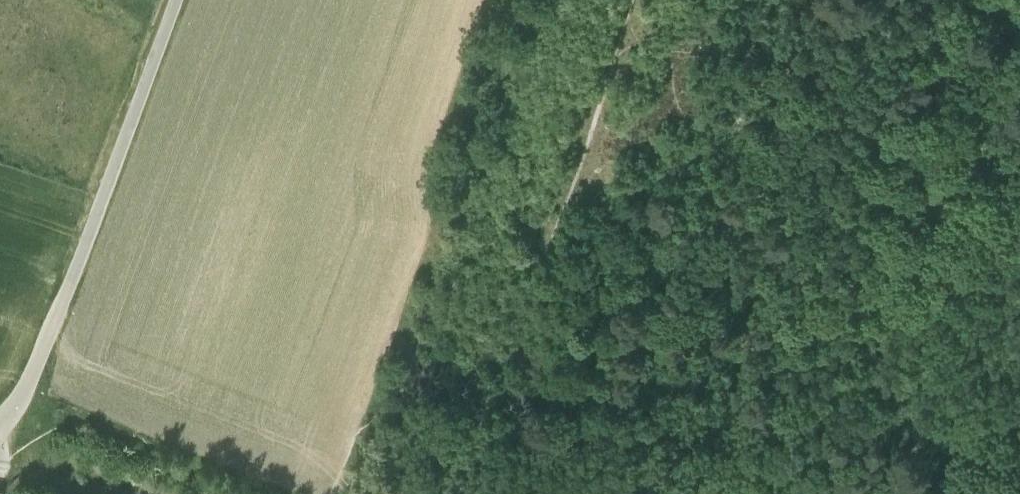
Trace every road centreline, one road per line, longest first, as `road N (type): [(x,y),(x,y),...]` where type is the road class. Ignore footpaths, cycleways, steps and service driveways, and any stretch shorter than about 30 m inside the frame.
road 1 (unclassified): [(0,427),(66,294),(178,0)]

